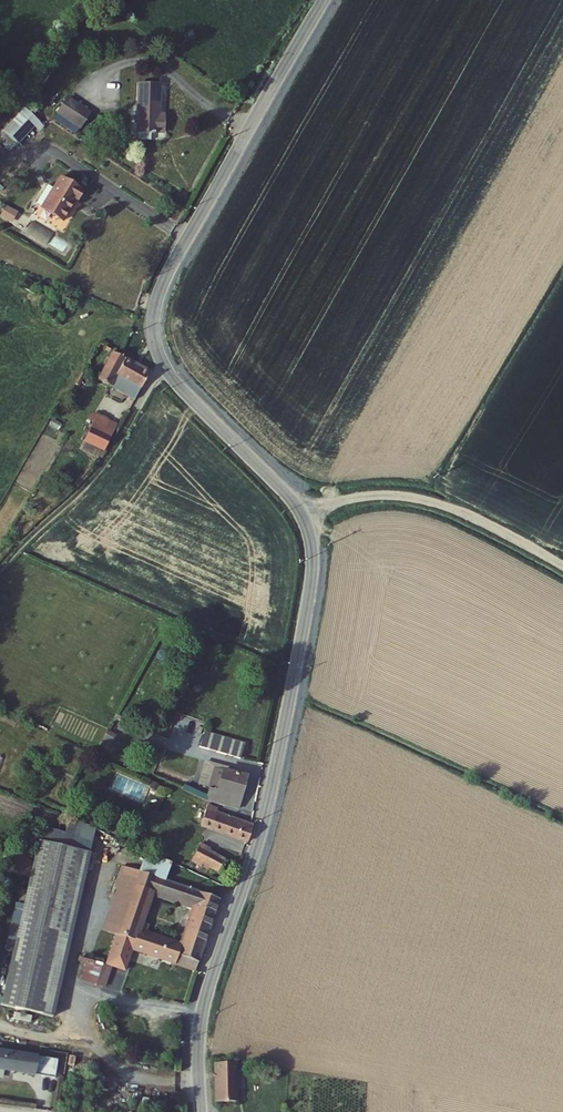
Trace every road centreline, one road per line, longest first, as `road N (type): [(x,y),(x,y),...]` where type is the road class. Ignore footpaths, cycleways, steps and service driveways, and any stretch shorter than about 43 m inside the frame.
road 1 (unclassified): [(323,0),(171,268),(153,319),(166,367),(294,503),(311,552),(269,798),(200,1022),(200,1111)]
road 2 (track): [(302,516),(390,493),(435,499),(562,563)]
road 3 (track): [(166,367),(102,473),(0,571)]

